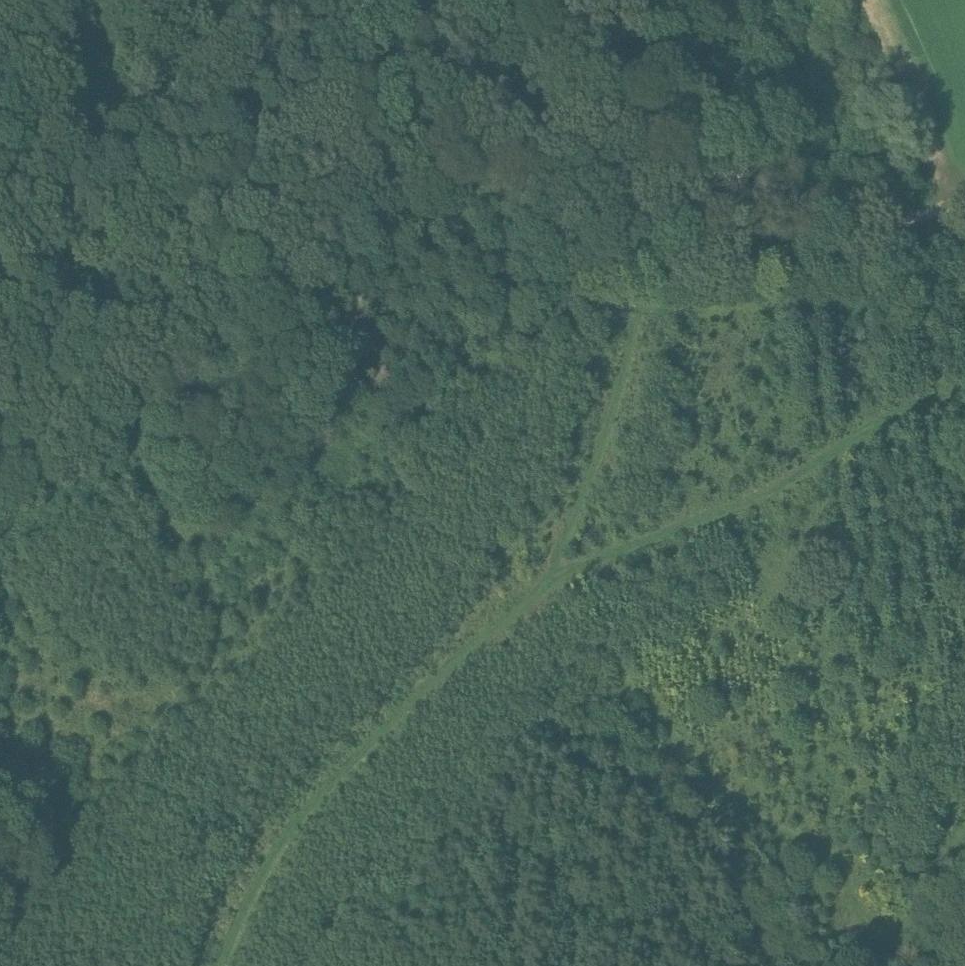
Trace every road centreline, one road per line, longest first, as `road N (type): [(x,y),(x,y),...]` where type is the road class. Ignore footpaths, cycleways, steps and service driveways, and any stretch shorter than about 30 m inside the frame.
road 1 (track): [(964,196),(865,221),(808,205),(751,139),(661,0)]
road 2 (track): [(630,261),(685,237),(790,254),(874,255),(935,226),(952,202)]

